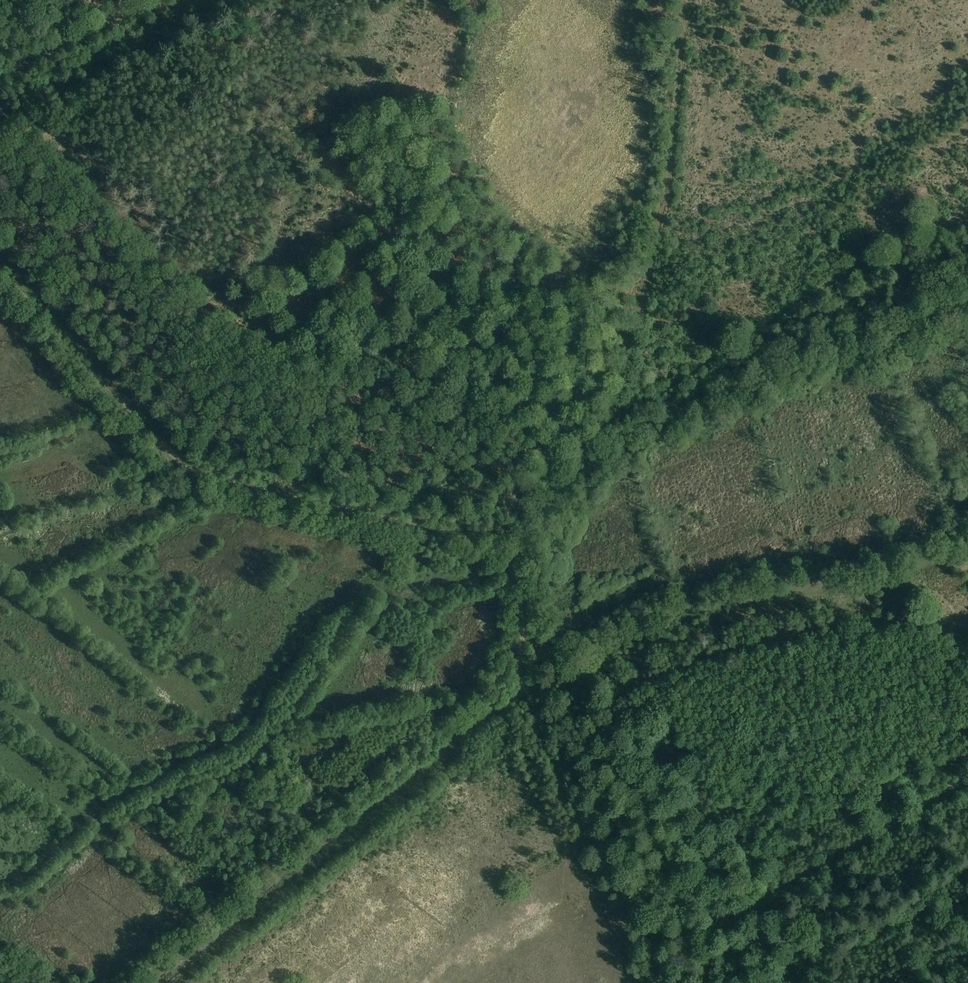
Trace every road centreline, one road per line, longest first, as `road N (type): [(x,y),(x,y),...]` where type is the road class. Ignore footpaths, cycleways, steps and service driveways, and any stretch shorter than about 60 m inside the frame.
road 1 (track): [(523,689),(701,608),(784,588),(867,582),(967,546)]
road 2 (track): [(667,0),(653,215),(621,400)]
road 3 (track): [(666,982),(523,689)]

